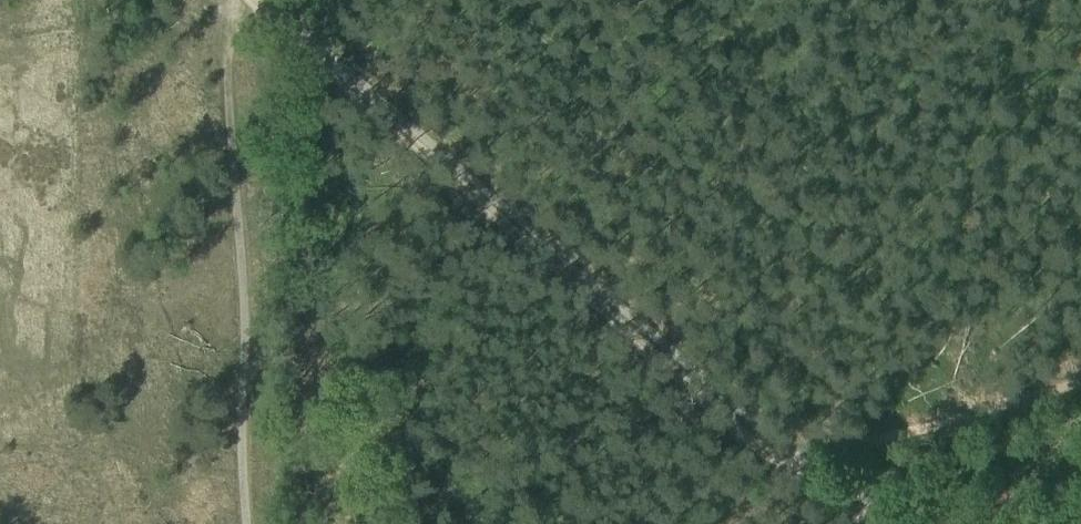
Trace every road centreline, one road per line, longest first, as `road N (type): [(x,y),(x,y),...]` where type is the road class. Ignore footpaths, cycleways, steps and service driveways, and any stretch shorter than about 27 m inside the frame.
road 1 (track): [(261,7),(625,336),(798,472),(890,523)]
road 2 (track): [(246,523),(231,47),(236,27),(261,7)]
road 3 (track): [(798,472),(1080,384)]

